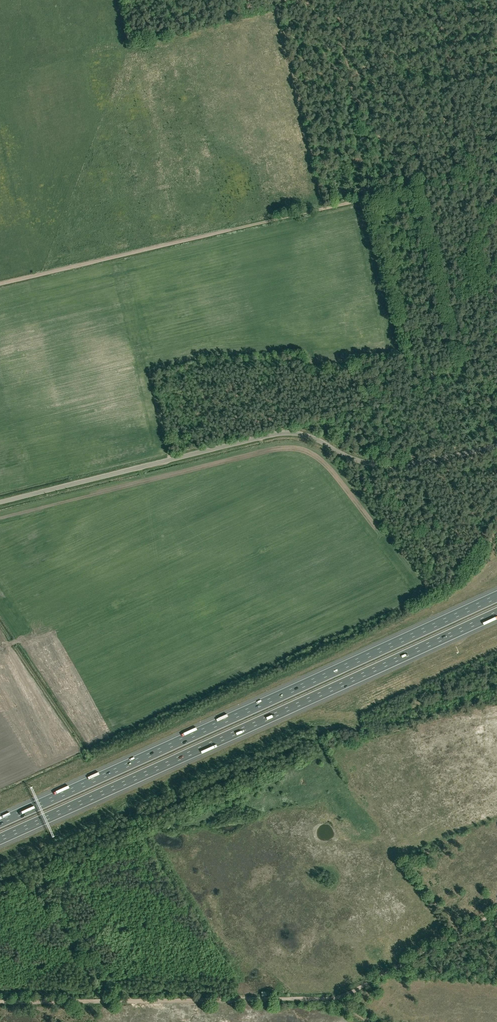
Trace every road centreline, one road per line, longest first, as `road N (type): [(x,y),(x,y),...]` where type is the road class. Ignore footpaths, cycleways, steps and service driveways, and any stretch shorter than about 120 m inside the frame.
road 1 (motorway): [(0,839),(496,613)]
road 2 (motorway): [(496,596),(0,822)]
road 3 (unclassified): [(0,501),(275,434),(307,437),(385,467),(496,446)]
road 4 (track): [(496,167),(0,286)]
road 5 (track): [(339,1002),(0,1003)]
road 6 (track): [(496,912),(339,1002)]

